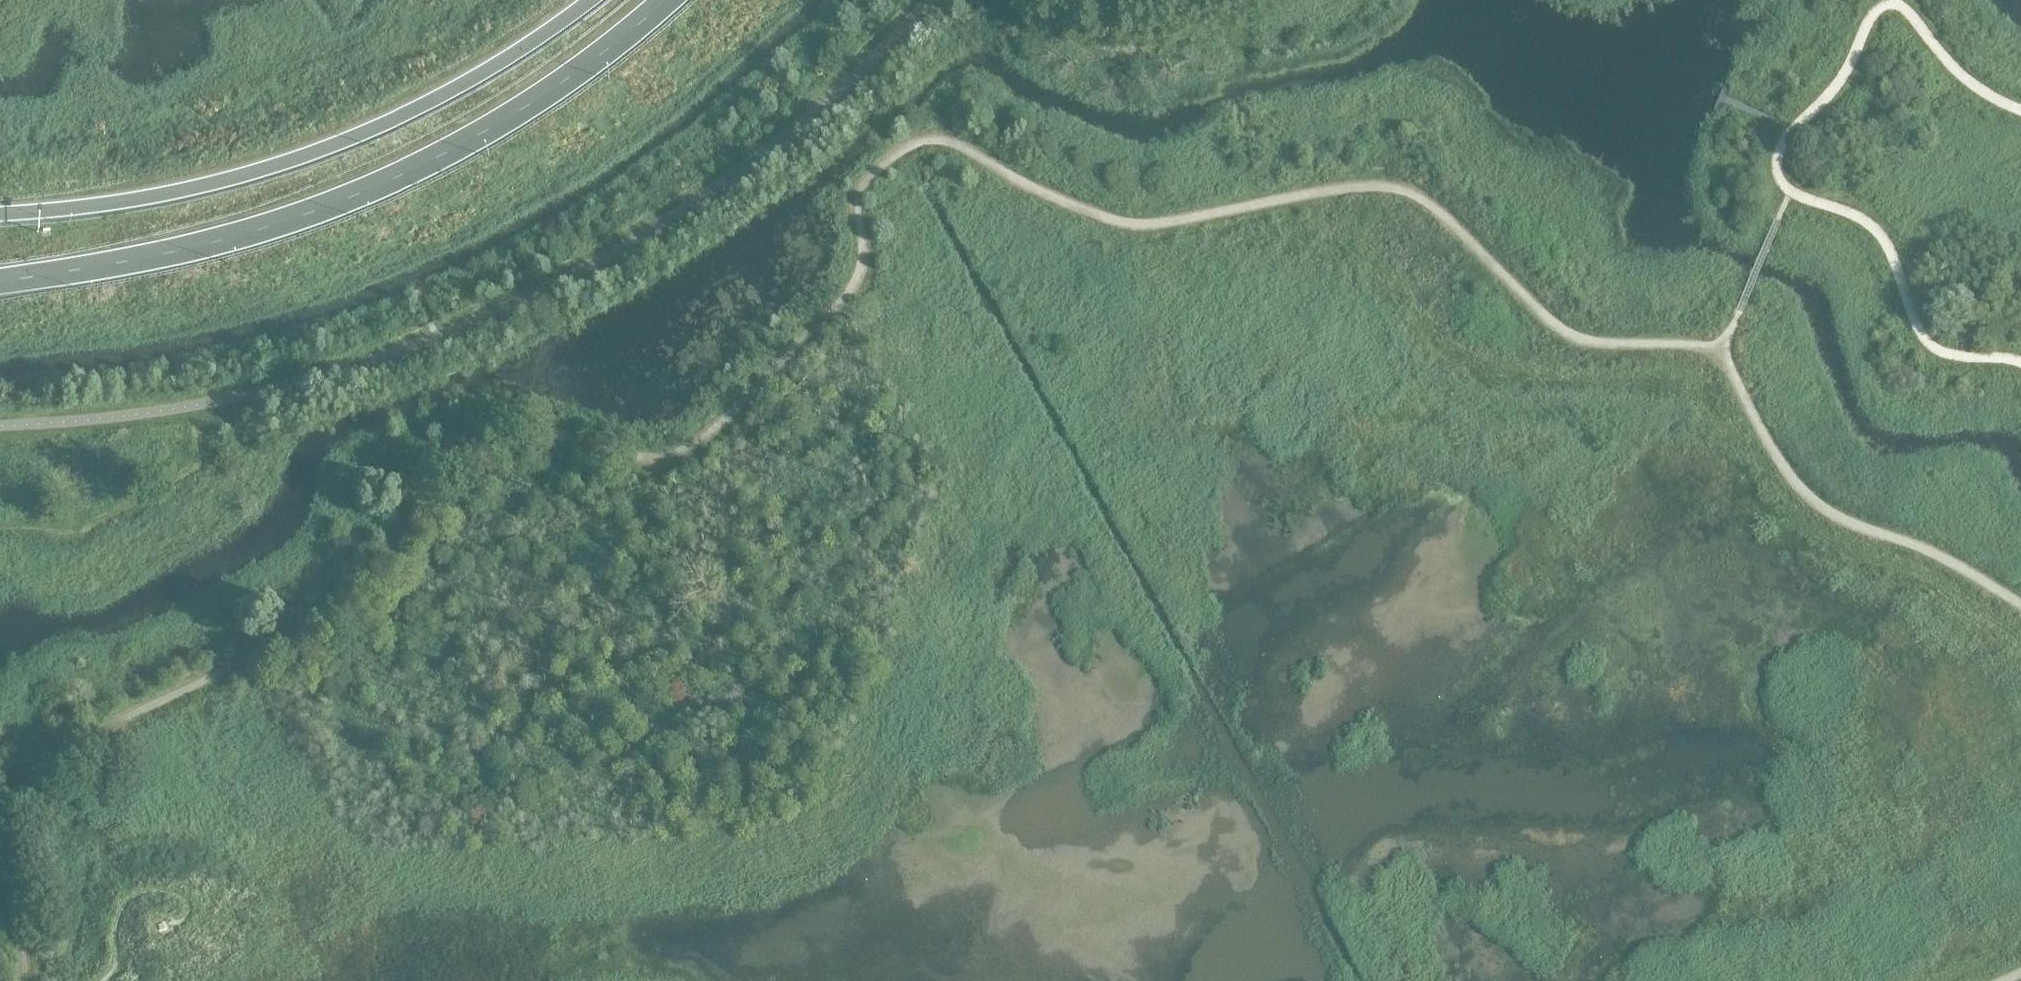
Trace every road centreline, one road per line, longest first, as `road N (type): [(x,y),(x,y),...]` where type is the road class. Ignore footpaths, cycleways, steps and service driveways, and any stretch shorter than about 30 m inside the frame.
road 1 (motorway): [(0,281),(179,249),(334,204),(480,135),(575,75),(667,0)]
road 2 (motorway): [(0,213),(175,191),(342,140),(451,89),(590,0)]

